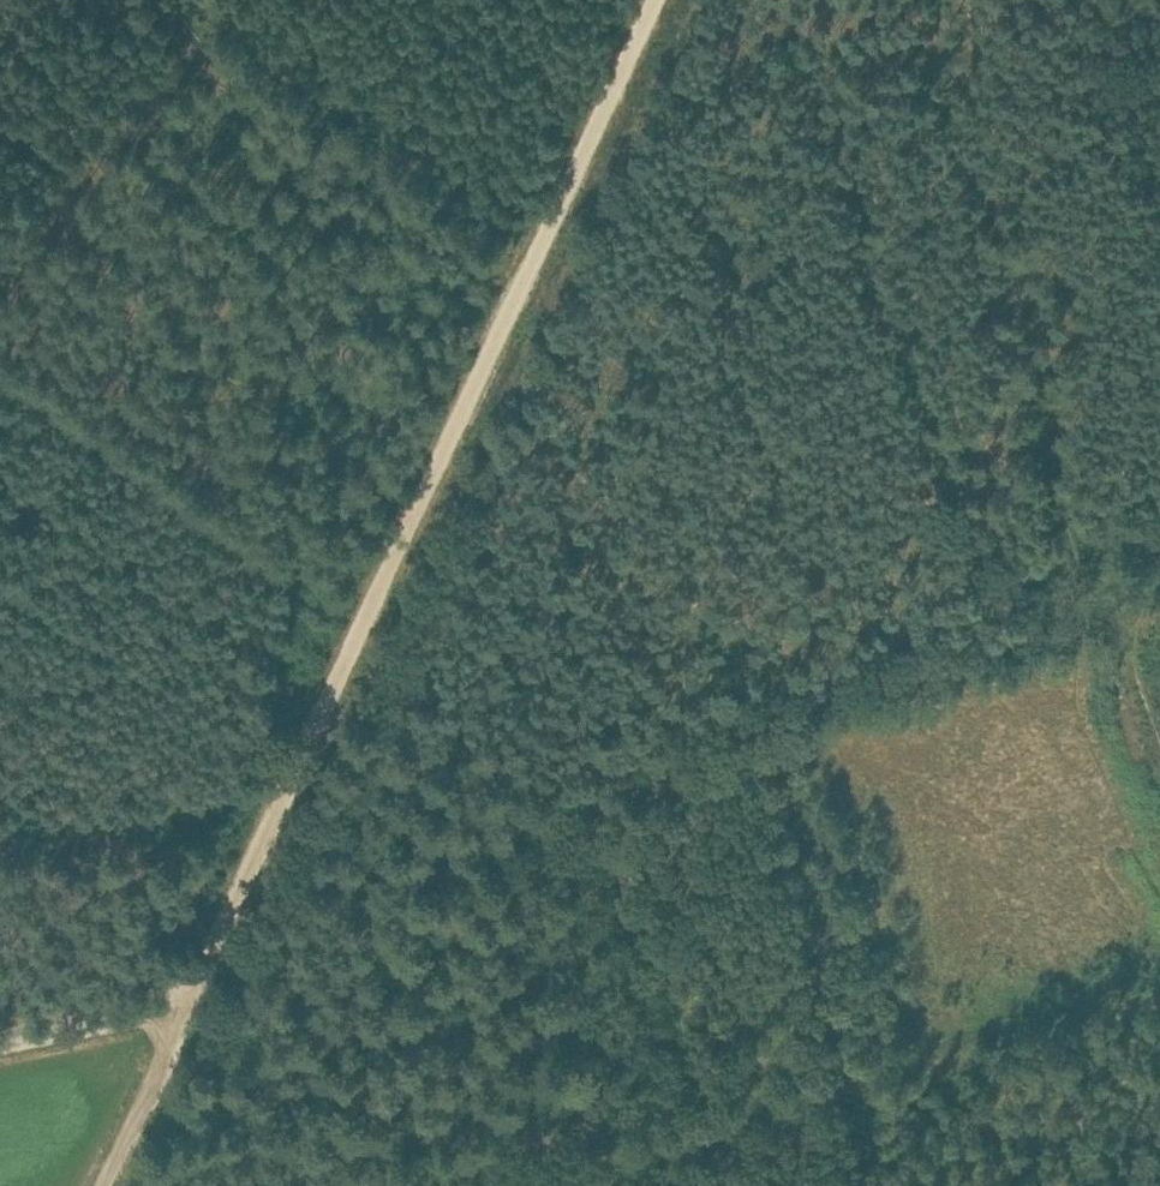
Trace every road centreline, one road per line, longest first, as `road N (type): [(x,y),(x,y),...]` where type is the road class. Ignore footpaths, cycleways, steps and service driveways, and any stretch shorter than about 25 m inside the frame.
road 1 (track): [(651,0),(100,1185)]
road 2 (track): [(0,1045),(178,1012)]

